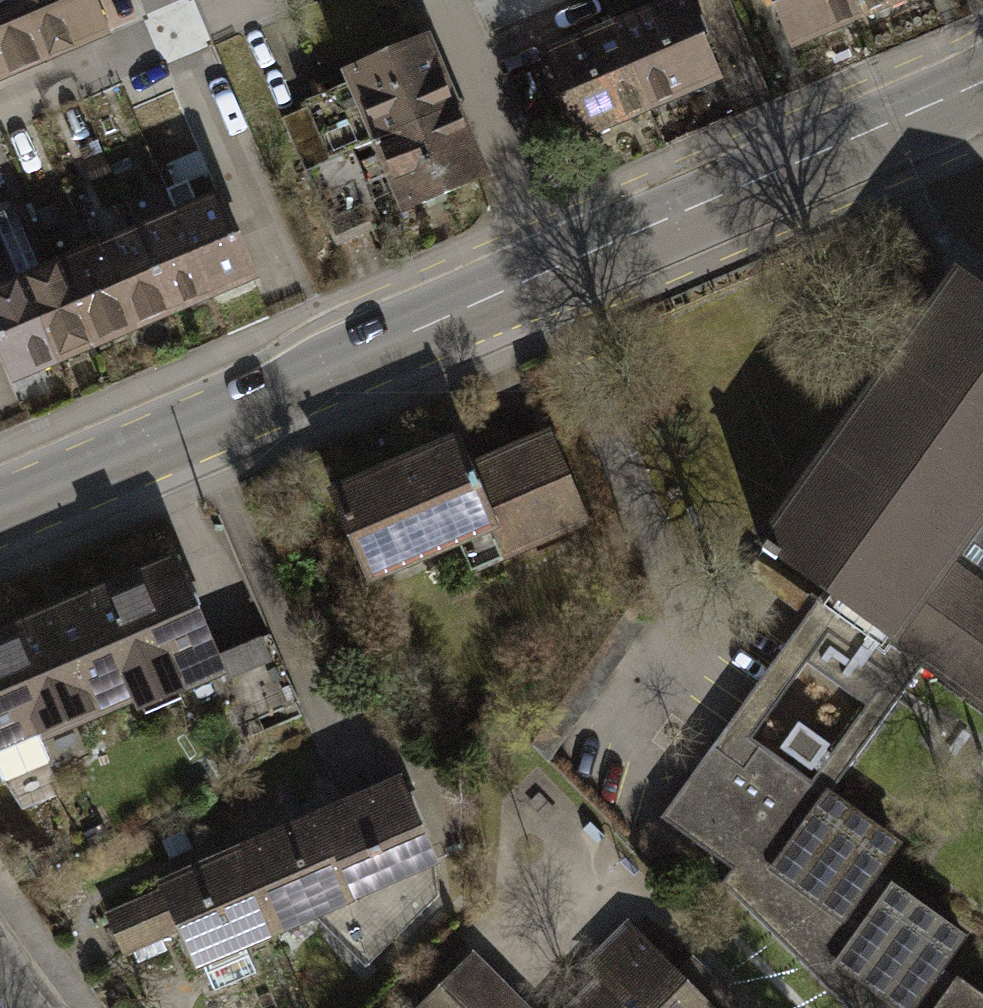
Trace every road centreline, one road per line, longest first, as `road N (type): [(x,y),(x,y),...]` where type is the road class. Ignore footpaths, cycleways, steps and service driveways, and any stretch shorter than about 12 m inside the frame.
road 1 (secondary): [(0,512),(564,275)]
road 2 (secondary): [(564,275),(982,87)]
road 3 (residential): [(446,0),(564,275)]
road 4 (residential): [(185,37),(283,274)]
road 5 (residential): [(0,117),(185,37)]

